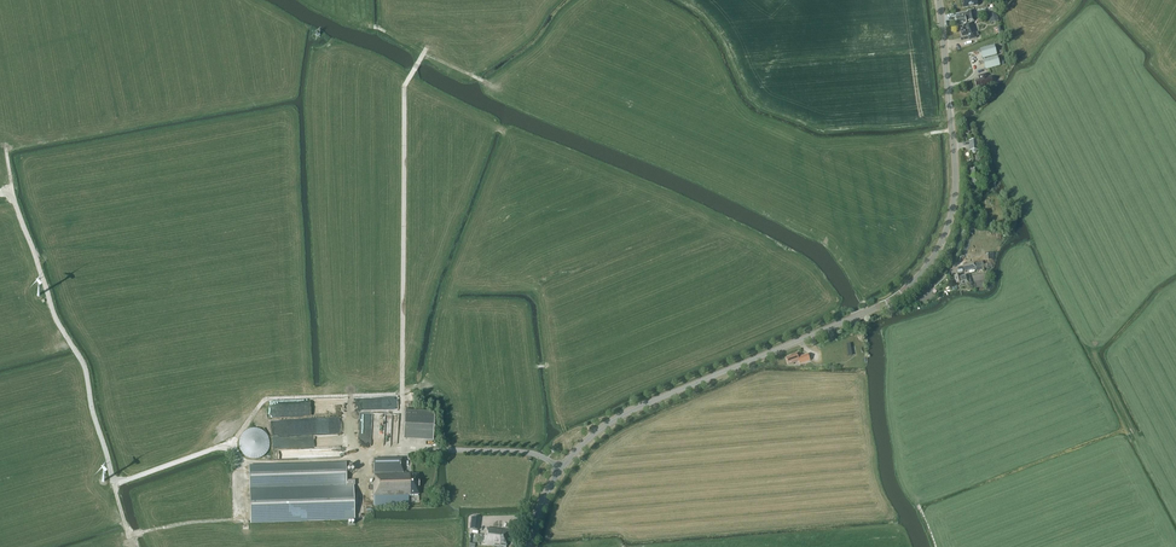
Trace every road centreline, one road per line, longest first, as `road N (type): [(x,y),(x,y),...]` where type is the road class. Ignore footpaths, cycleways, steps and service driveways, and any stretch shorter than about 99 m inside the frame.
road 1 (secondary): [(528,546),(555,477),(608,424),(866,313),(924,271),(954,197),(939,0)]
road 2 (unclassified): [(229,444),(115,485),(85,369),(56,319),(10,192),(0,194)]

